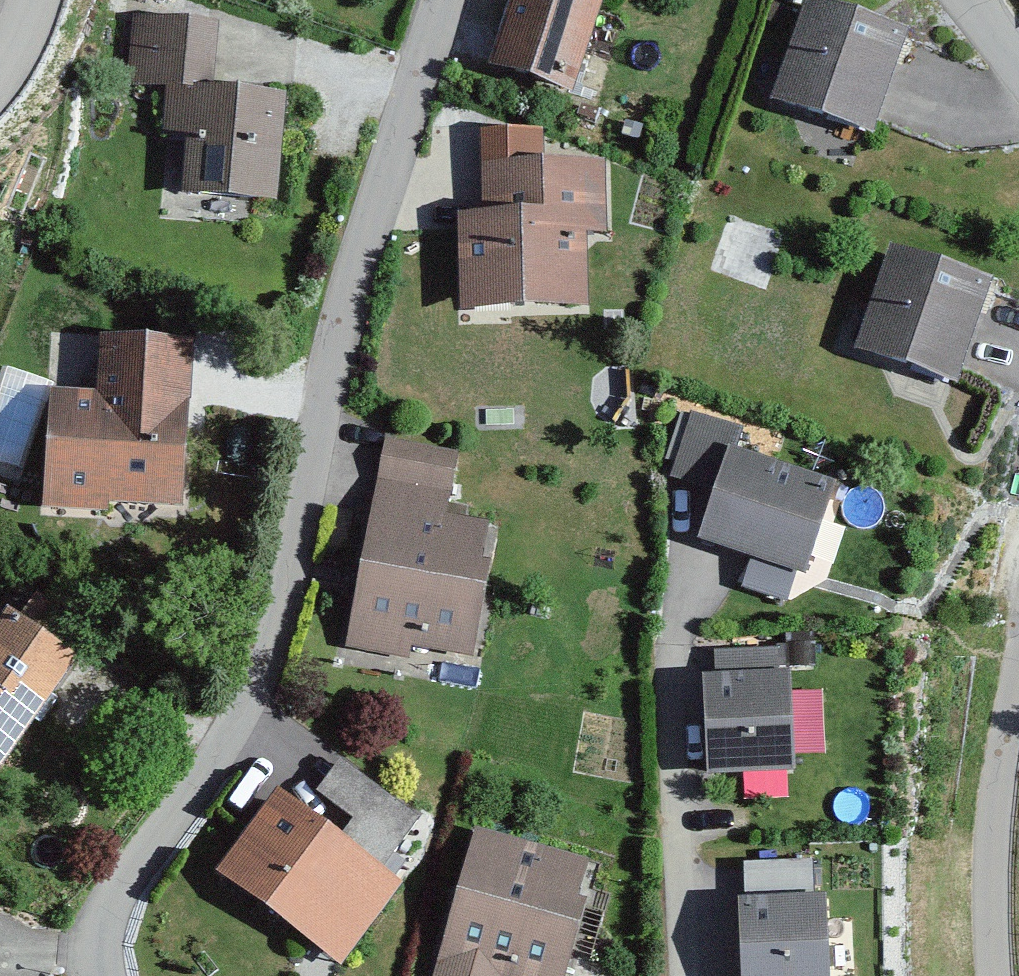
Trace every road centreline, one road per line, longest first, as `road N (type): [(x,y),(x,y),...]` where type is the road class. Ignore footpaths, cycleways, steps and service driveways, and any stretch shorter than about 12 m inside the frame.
road 1 (residential): [(444,0),(336,337),(289,569),(252,688),(201,780),(116,895),(104,930),(102,975)]
road 2 (residential): [(675,975),(672,569)]
road 3 (residential): [(995,975),(994,817),(1018,667)]

